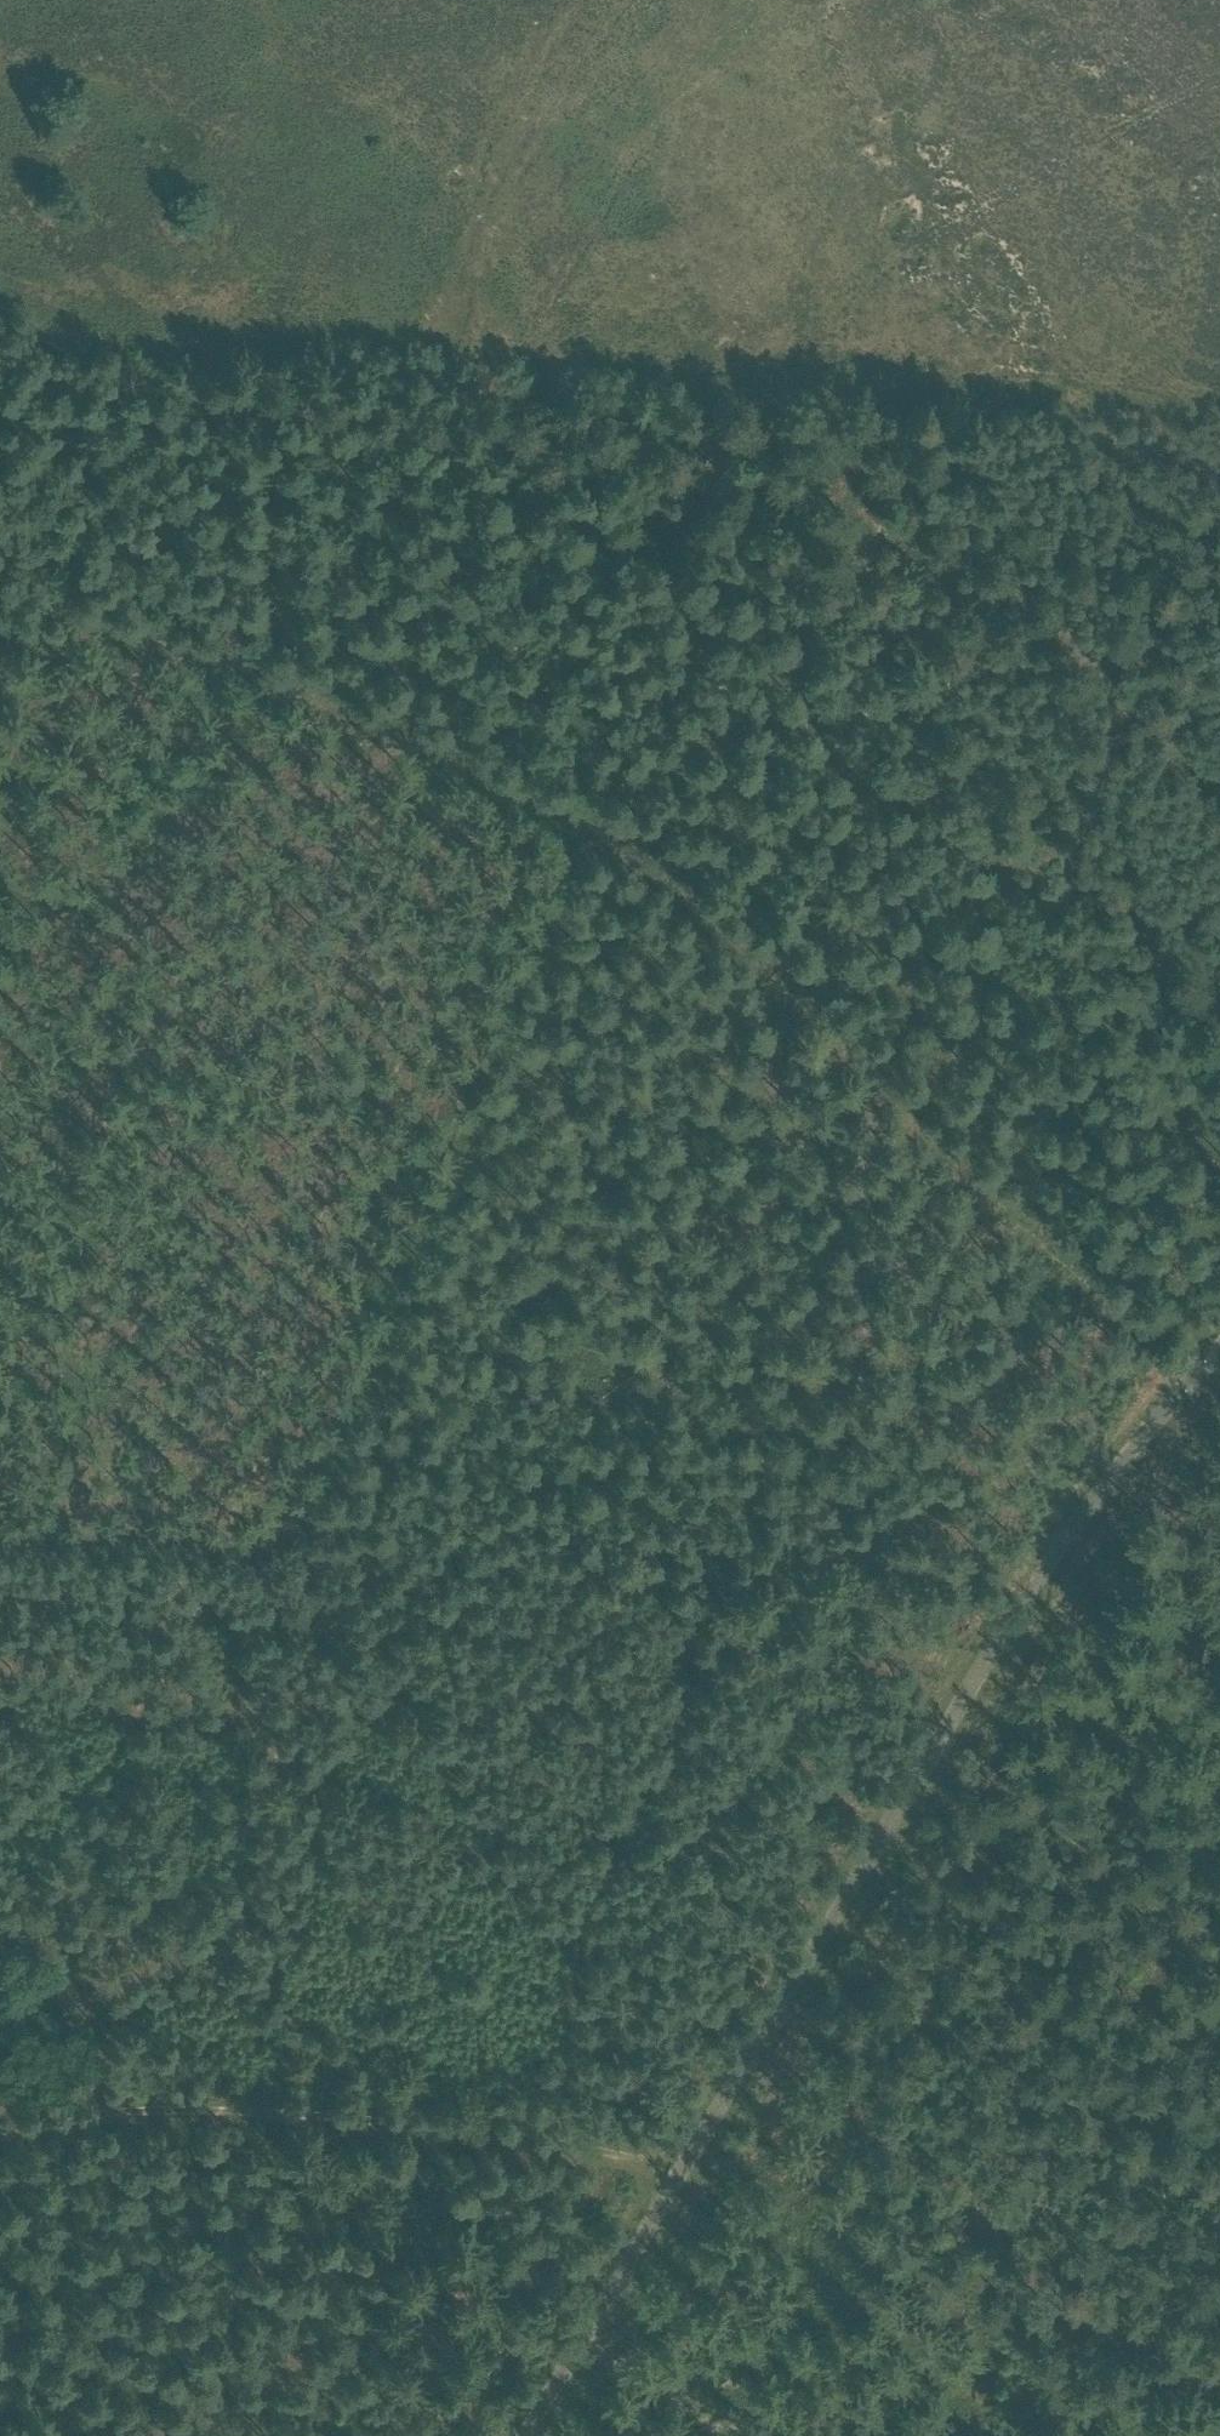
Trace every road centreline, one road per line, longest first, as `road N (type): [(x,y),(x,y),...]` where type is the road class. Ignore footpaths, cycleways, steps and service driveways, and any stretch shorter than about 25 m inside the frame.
road 1 (track): [(0,1530),(1027,1608)]
road 2 (track): [(681,2175),(1027,1608),(1219,1363)]
road 3 (track): [(681,2175),(509,2135),(369,2116),(180,2108),(0,2130)]
road 4 (track): [(525,2435),(681,2175)]
road 5 (track): [(581,2342),(731,2435)]

